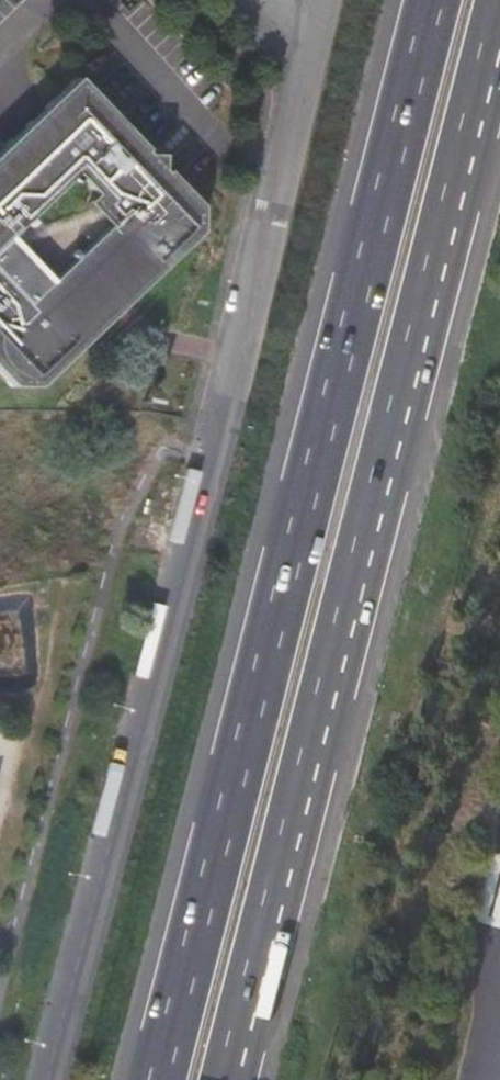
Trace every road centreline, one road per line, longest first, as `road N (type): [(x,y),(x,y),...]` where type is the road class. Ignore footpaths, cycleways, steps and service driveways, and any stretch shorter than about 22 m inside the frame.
road 1 (motorway): [(432,0),(157,1079)]
road 2 (motorway): [(231,1079),(499,24)]
road 3 (unclassified): [(47,1079),(307,57)]

